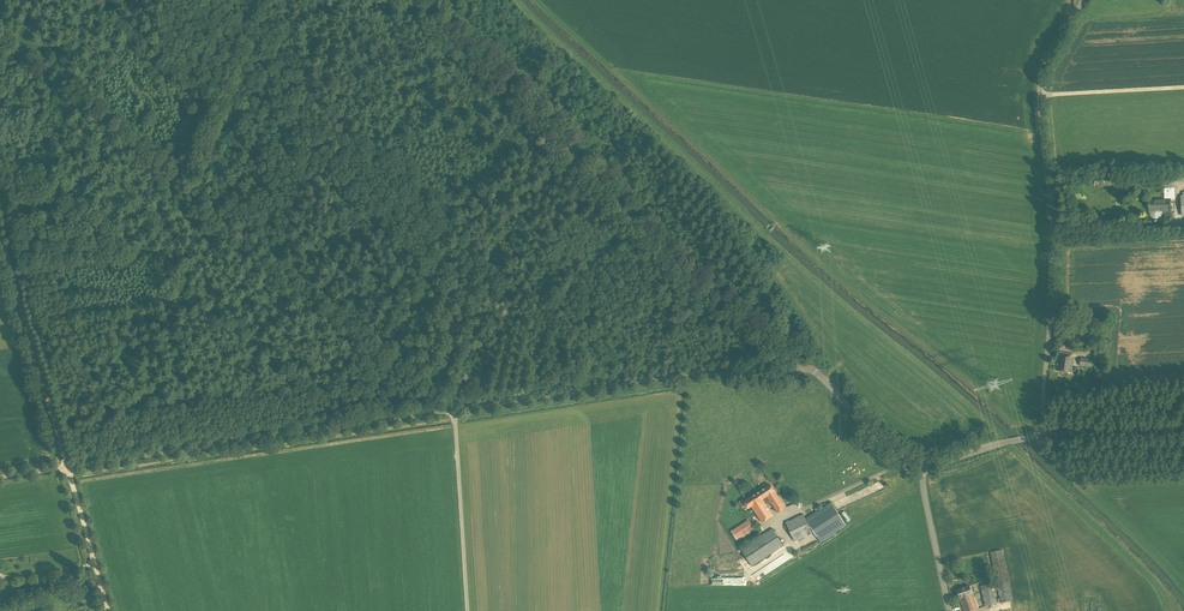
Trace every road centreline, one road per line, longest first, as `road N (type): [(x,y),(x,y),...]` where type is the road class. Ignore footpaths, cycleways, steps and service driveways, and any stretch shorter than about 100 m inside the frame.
road 1 (unclassified): [(0,477),(680,375),(790,377),(812,370)]
road 2 (tertiary): [(812,370),(668,258),(413,0)]
road 3 (unclassified): [(1043,435),(1052,224),(1040,96),(1084,0)]
road 4 (track): [(0,229),(67,468)]
road 5 (tertiary): [(950,610),(924,462)]
road 6 (track): [(108,610),(67,468)]
road 7 (tertiary): [(924,462),(879,440),(812,370)]
road 8 (tertiary): [(1043,435),(1183,428)]
road 9 (tertiary): [(924,462),(1043,435)]

